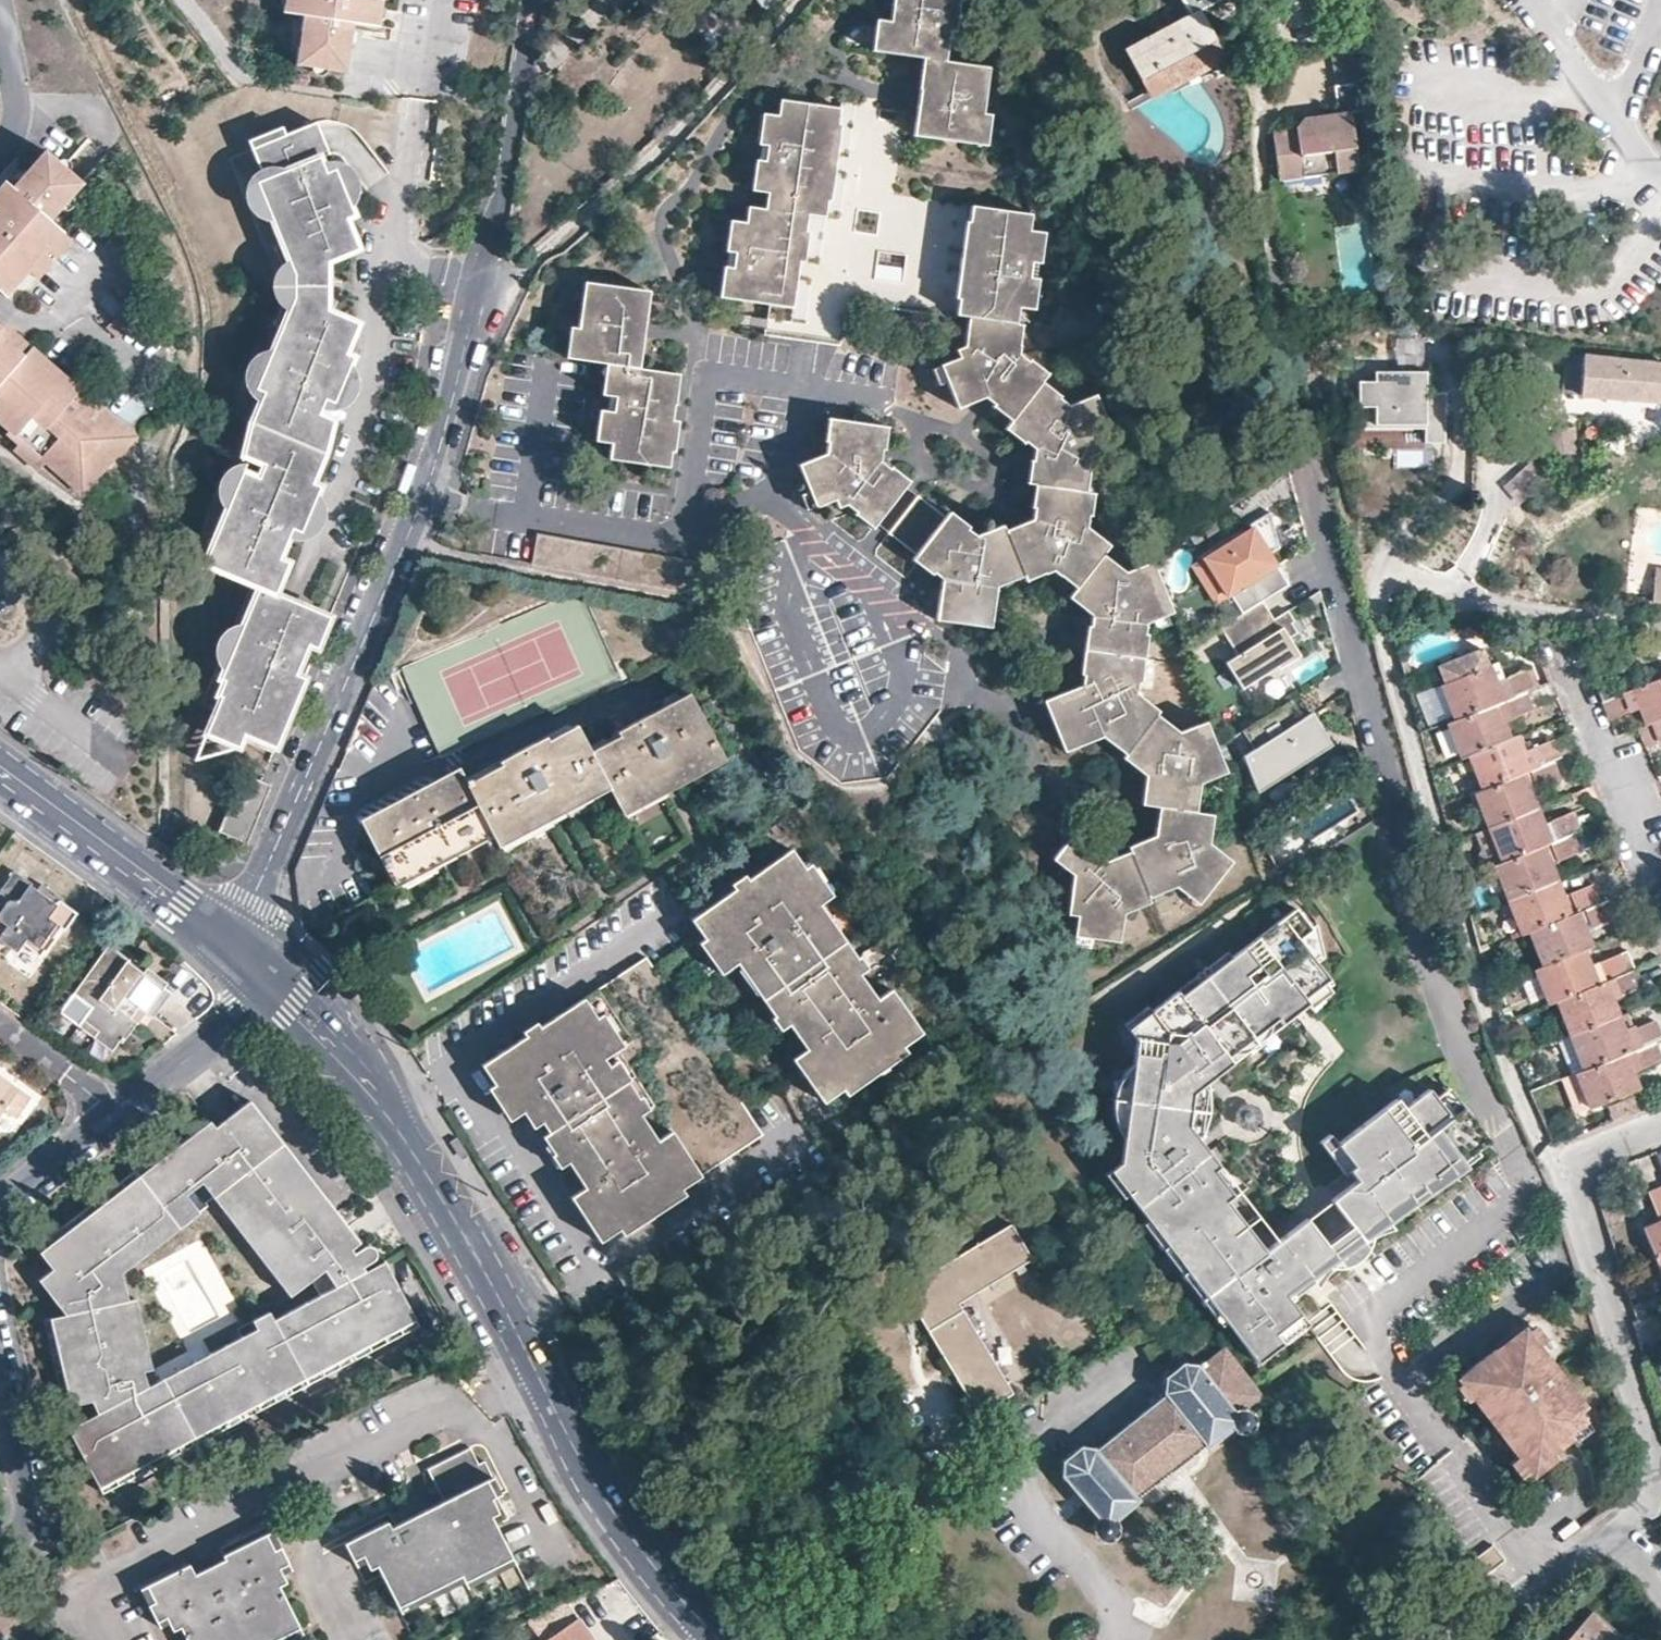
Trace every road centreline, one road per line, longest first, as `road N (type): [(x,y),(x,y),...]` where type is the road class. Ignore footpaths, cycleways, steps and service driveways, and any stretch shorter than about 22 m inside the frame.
road 1 (residential): [(1307,464),(1460,1040),(1524,1196),(1515,1216),(1370,1325),(1403,1382),(1553,1579)]
road 2 (secondary): [(269,988),(358,1082),(406,1148),(613,1516),(705,1626)]
road 3 (residential): [(227,943),(255,903),(428,489),(491,279)]
road 4 (residential): [(1660,1487),(1569,1187),(1578,1158),(1660,1120)]
road 5 (residential): [(491,279),(525,264),(640,165),(799,0)]
road 6 (secondary): [(0,771),(227,943)]
road 7 (residential): [(1660,914),(1562,650)]
road 8 (residential): [(491,279),(524,54)]
road 9 (residential): [(269,988),(111,1118)]
road 10 (residential): [(0,1412),(27,1529),(0,1543)]
road 11 (residential): [(111,1118),(0,1024)]
road 12 (residential): [(111,1118),(0,1203)]

